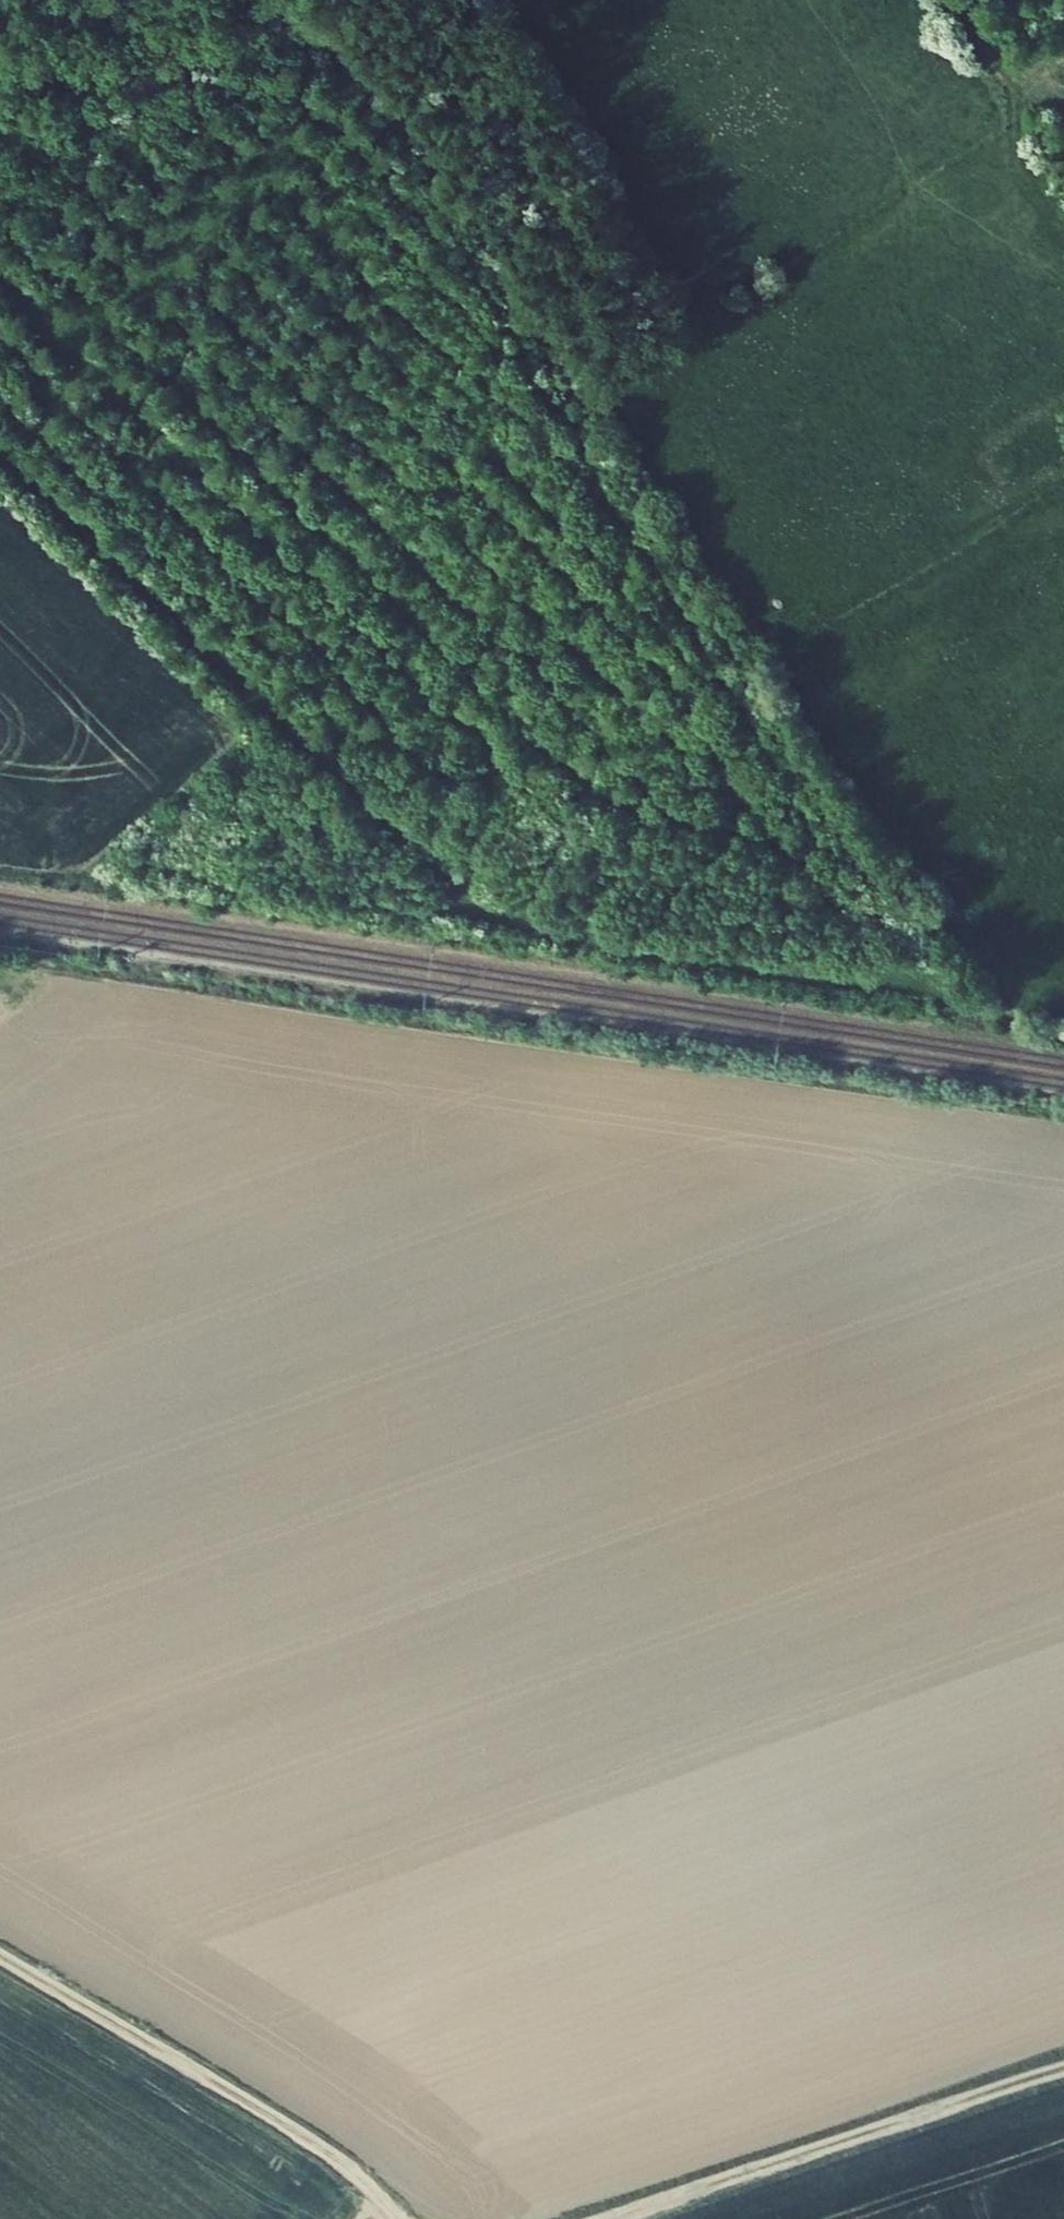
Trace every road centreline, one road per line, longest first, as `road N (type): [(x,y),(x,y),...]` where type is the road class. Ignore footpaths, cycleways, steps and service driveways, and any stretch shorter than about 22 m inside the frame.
road 1 (track): [(590,2218),(1063,2059)]
road 2 (track): [(0,1973),(343,2168),(380,2218)]

